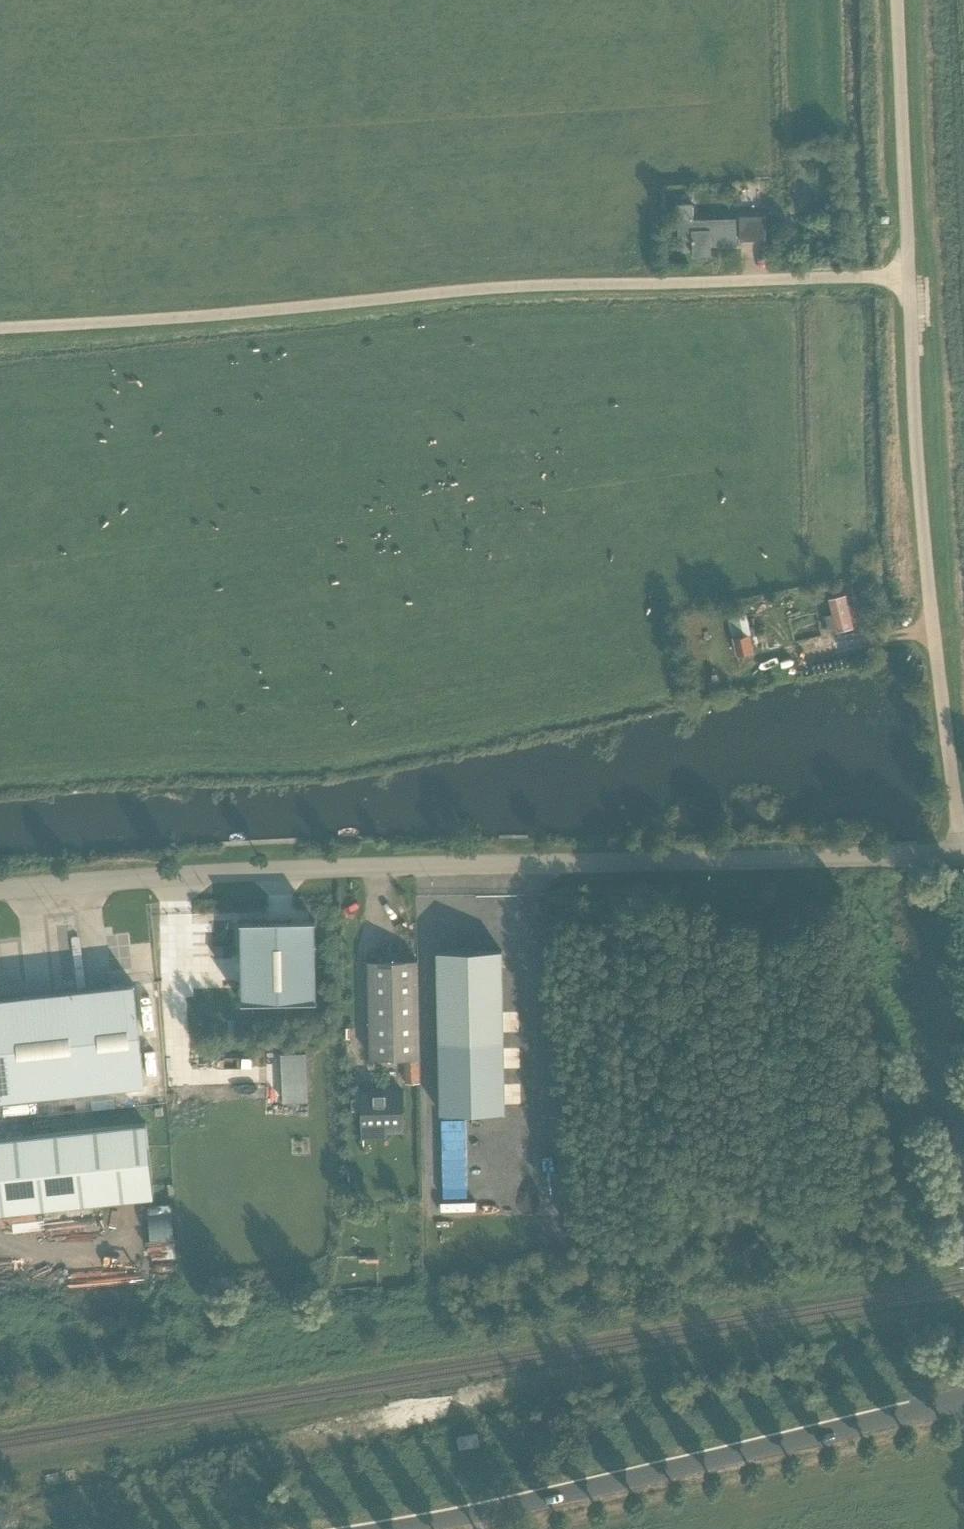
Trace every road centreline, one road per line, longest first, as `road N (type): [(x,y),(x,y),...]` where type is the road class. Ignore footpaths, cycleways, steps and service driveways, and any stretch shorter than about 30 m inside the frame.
road 1 (unclassified): [(0,890),(355,868),(962,853)]
road 2 (unclassified): [(962,853),(919,484),(897,0)]
road 3 (tertiary): [(392,1528),(963,1399)]

